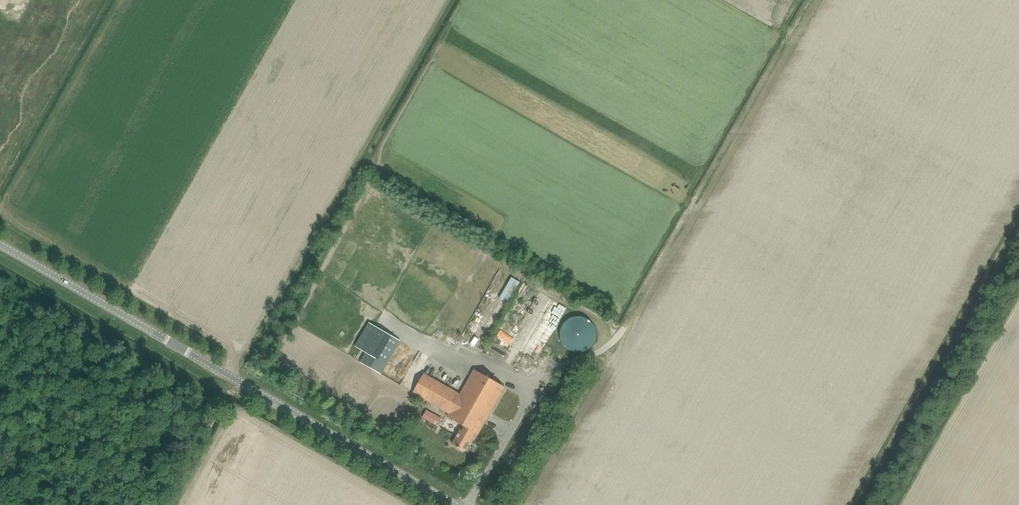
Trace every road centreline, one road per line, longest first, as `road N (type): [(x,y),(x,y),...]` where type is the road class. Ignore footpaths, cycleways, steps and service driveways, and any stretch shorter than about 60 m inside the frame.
road 1 (unclassified): [(455,504),(0,245)]

